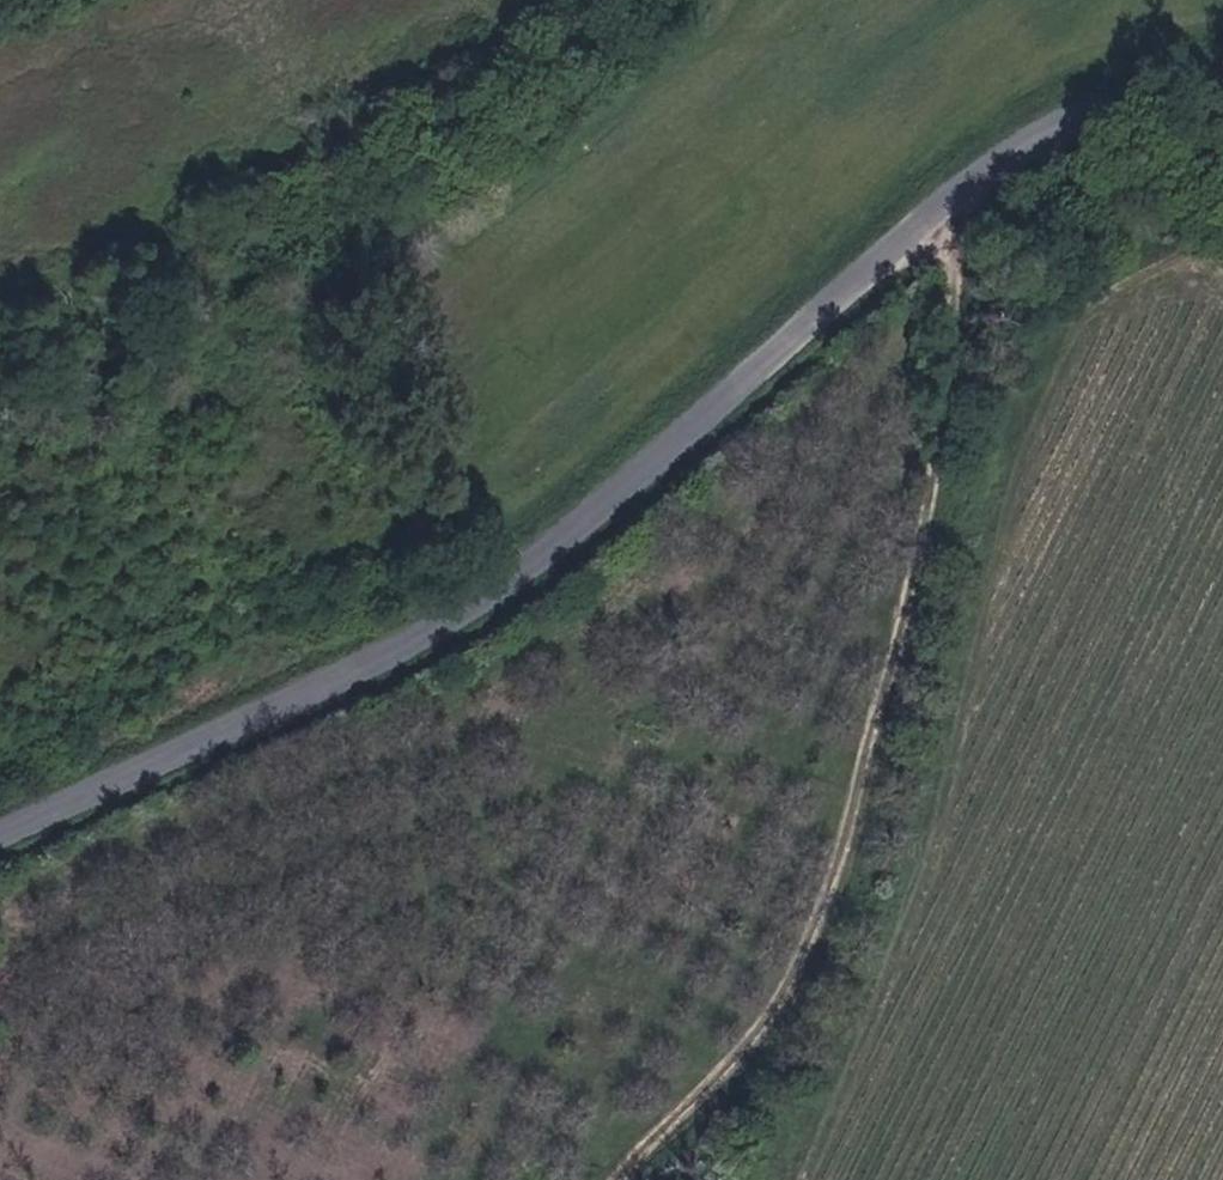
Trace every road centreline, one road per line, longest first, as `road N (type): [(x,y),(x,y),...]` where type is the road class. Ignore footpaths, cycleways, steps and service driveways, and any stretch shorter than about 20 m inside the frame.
road 1 (tertiary): [(0,839),(428,638),(531,568),(950,214),(1075,120),(1222,71)]

